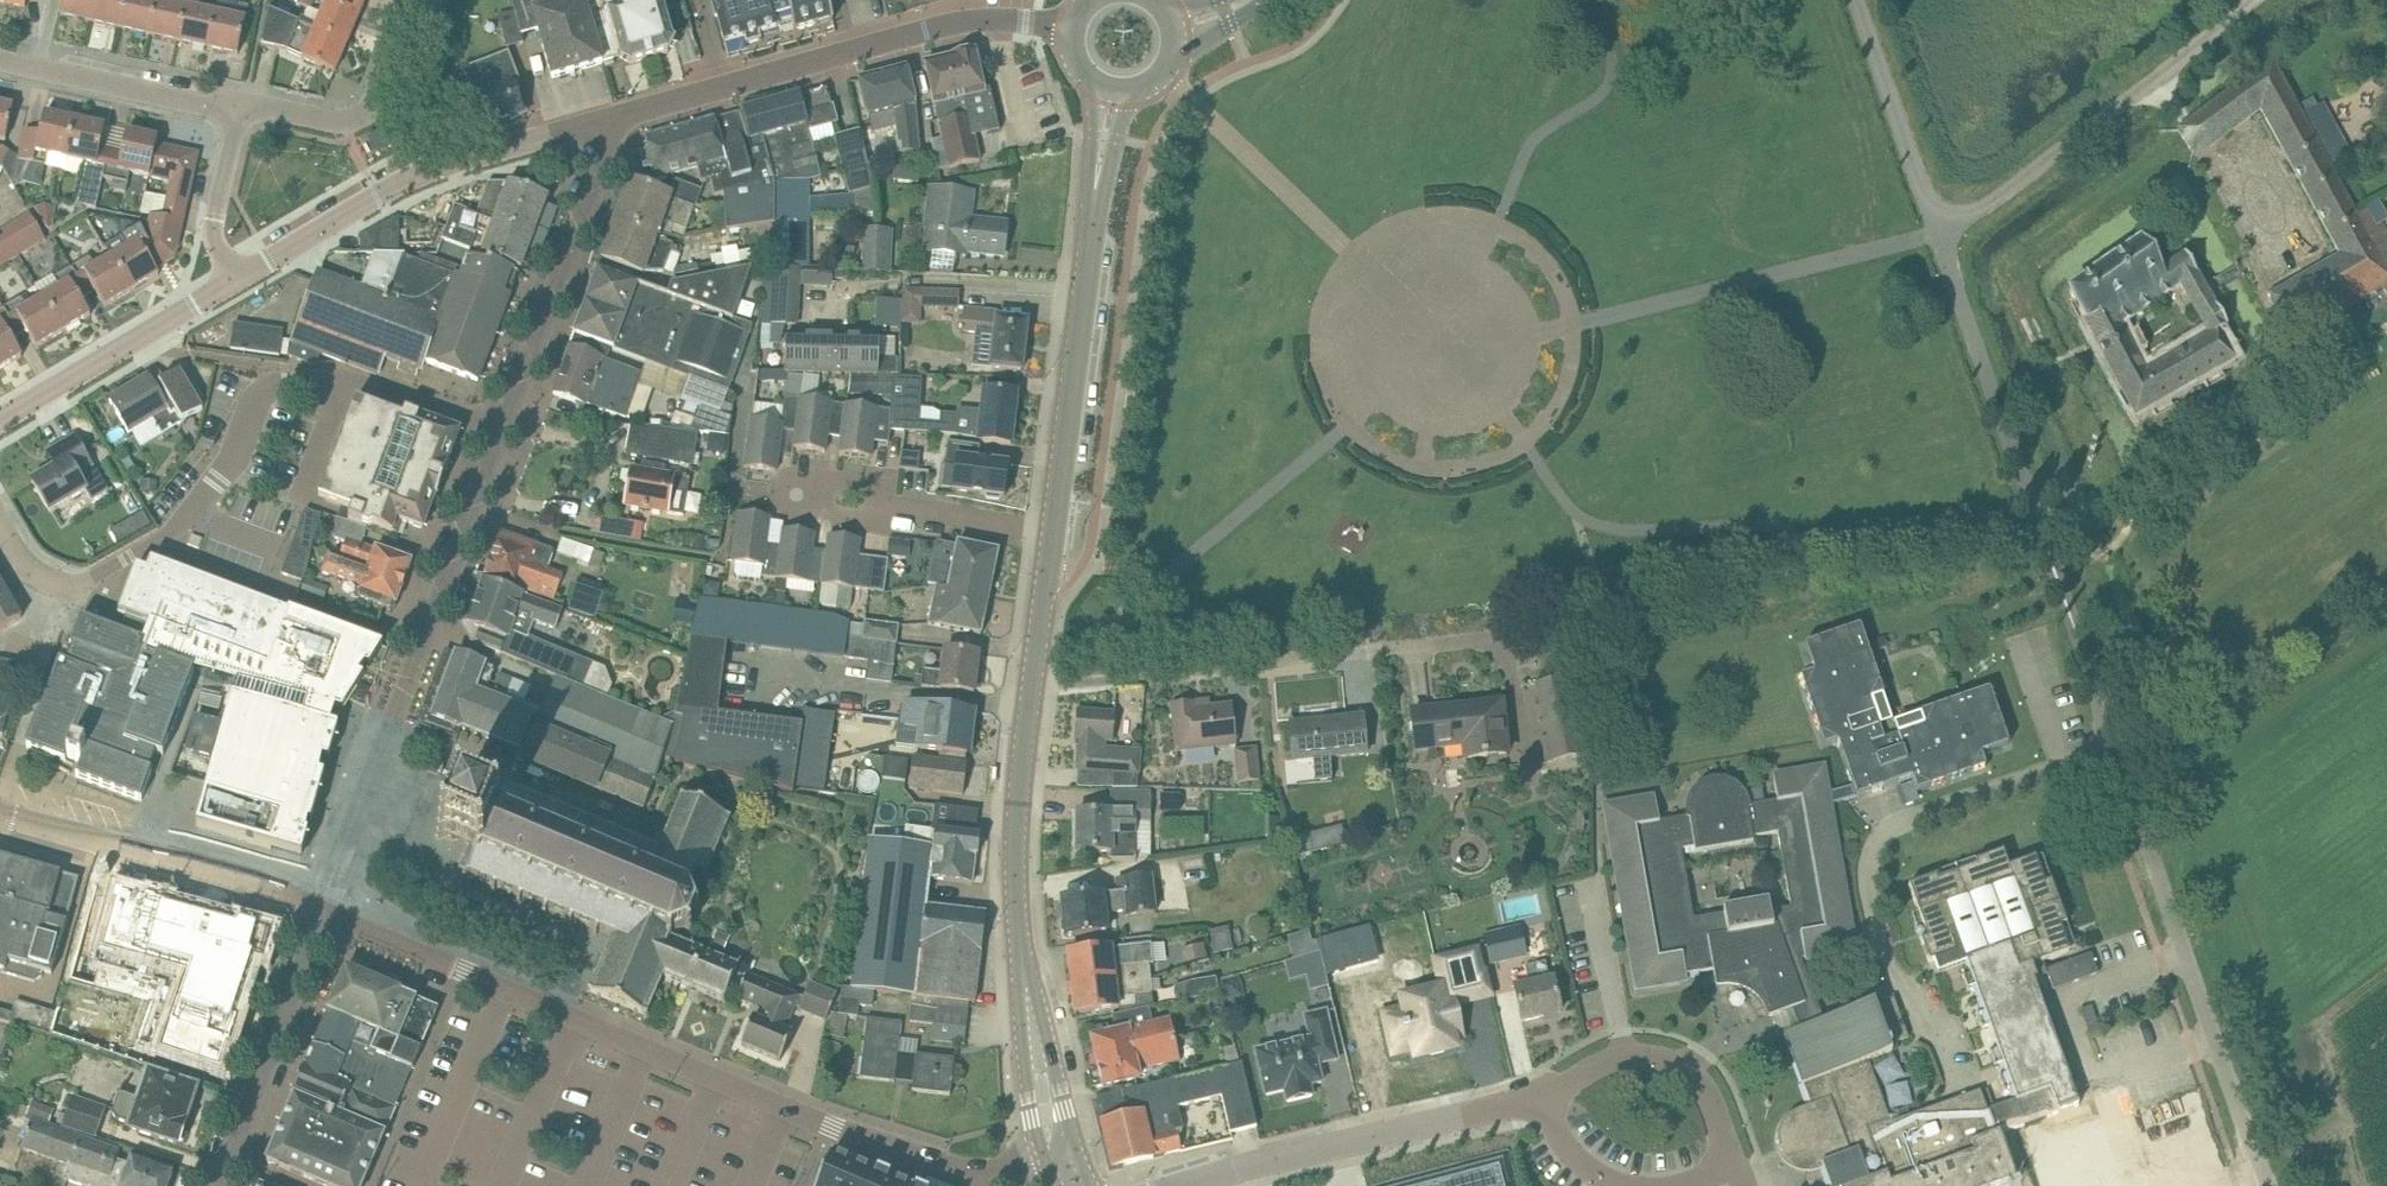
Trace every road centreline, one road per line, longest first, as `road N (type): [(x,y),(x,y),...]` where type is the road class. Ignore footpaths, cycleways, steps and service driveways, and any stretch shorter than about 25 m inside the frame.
road 1 (unclassified): [(2274,1185),(2114,754),(1941,235)]
road 2 (residential): [(507,429),(356,376),(289,375),(264,392),(220,481),(184,524),(77,588),(41,578),(0,520)]
road 3 (residential): [(896,1151),(783,1111),(320,911)]
road 4 (residential): [(1035,681),(1466,642),(1505,662),(1536,771)]
road 5 (residential): [(320,911),(507,429)]
road 6 (tertiary): [(1058,1151),(1041,1077),(1016,858),(1035,681)]
road 7 (tertiary): [(1116,89),(1051,538)]
road 8 (tertiary): [(237,278),(439,162),(601,122)]
road 9 (unclassified): [(2255,0),(1941,235)]
road 10 (residential): [(1177,1185),(1538,1098)]
road 11 (tertiary): [(723,87),(960,19),(1027,20),(1074,32)]
road 12 (residential): [(320,911),(262,886),(0,815)]
road 13 (residential): [(507,429),(603,146),(601,122)]
road 14 (residential): [(218,1185),(320,911)]
road 15 (tertiary): [(0,423),(237,278)]
road 16 (residential): [(1740,1169),(1722,1112),(1702,1086),(1652,1060),(1622,1060),(1538,1098)]
road 17 (residential): [(239,107),(347,122),(360,115),(404,50),(425,0)]
road 18 (unclassified): [(1941,235),(1852,0)]
road 19 (residential): [(239,107),(0,57)]
road 20 (residential): [(890,507),(870,484),(811,476),(781,490),(787,505),(805,510),(878,515)]
road 21 (residential): [(237,278),(216,235),(239,107)]
road 22 (unclassified): [(1058,1151),(996,1169),(957,1170),(896,1151)]
road 23 (residential): [(1051,538),(890,507)]
road 24 (tertiary): [(601,122),(723,87)]

